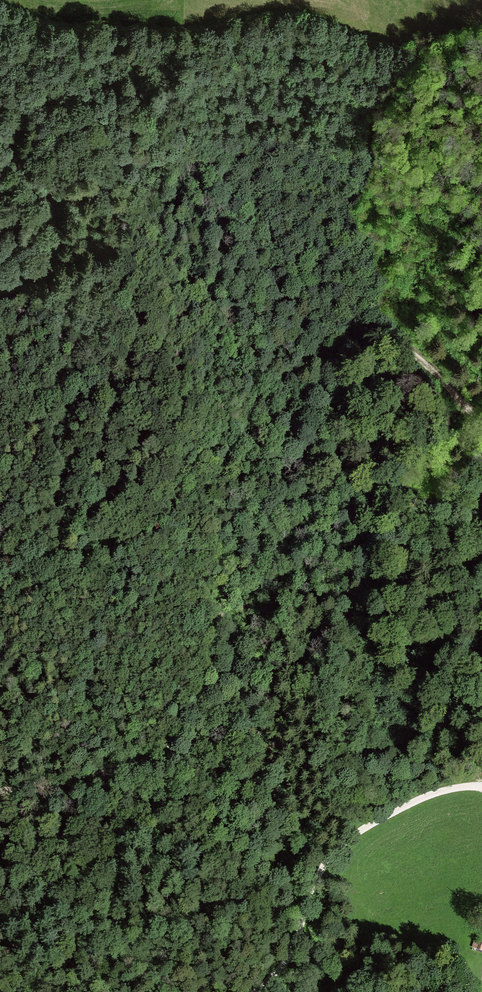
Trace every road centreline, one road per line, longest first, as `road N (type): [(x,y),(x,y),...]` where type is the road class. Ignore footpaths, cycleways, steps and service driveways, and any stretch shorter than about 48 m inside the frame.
road 1 (track): [(0,791),(139,764),(182,729),(237,557),(322,374)]
road 2 (track): [(322,374),(357,519),(430,647),(481,772)]
road 3 (track): [(322,374),(354,341),(394,342),(481,425)]

